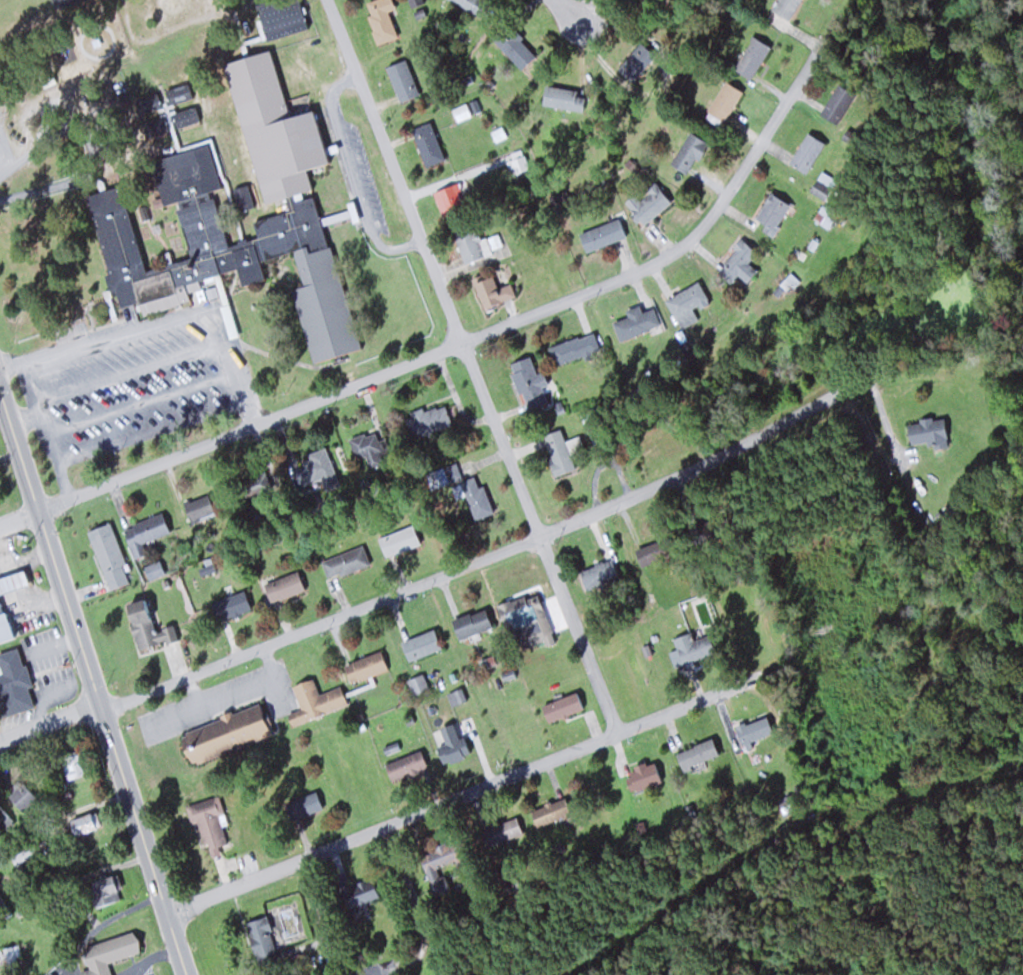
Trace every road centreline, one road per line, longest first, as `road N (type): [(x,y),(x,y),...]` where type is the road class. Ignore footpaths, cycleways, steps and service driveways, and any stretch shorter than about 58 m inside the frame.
road 1 (residential): [(0,527),(641,273),(698,236),(829,37)]
road 2 (residential): [(0,745),(543,537),(823,401),(866,390),(887,414)]
road 3 (residential): [(619,733),(330,0)]
road 4 (residential): [(166,912),(762,678)]
road 5 (primary): [(186,974),(0,391)]

